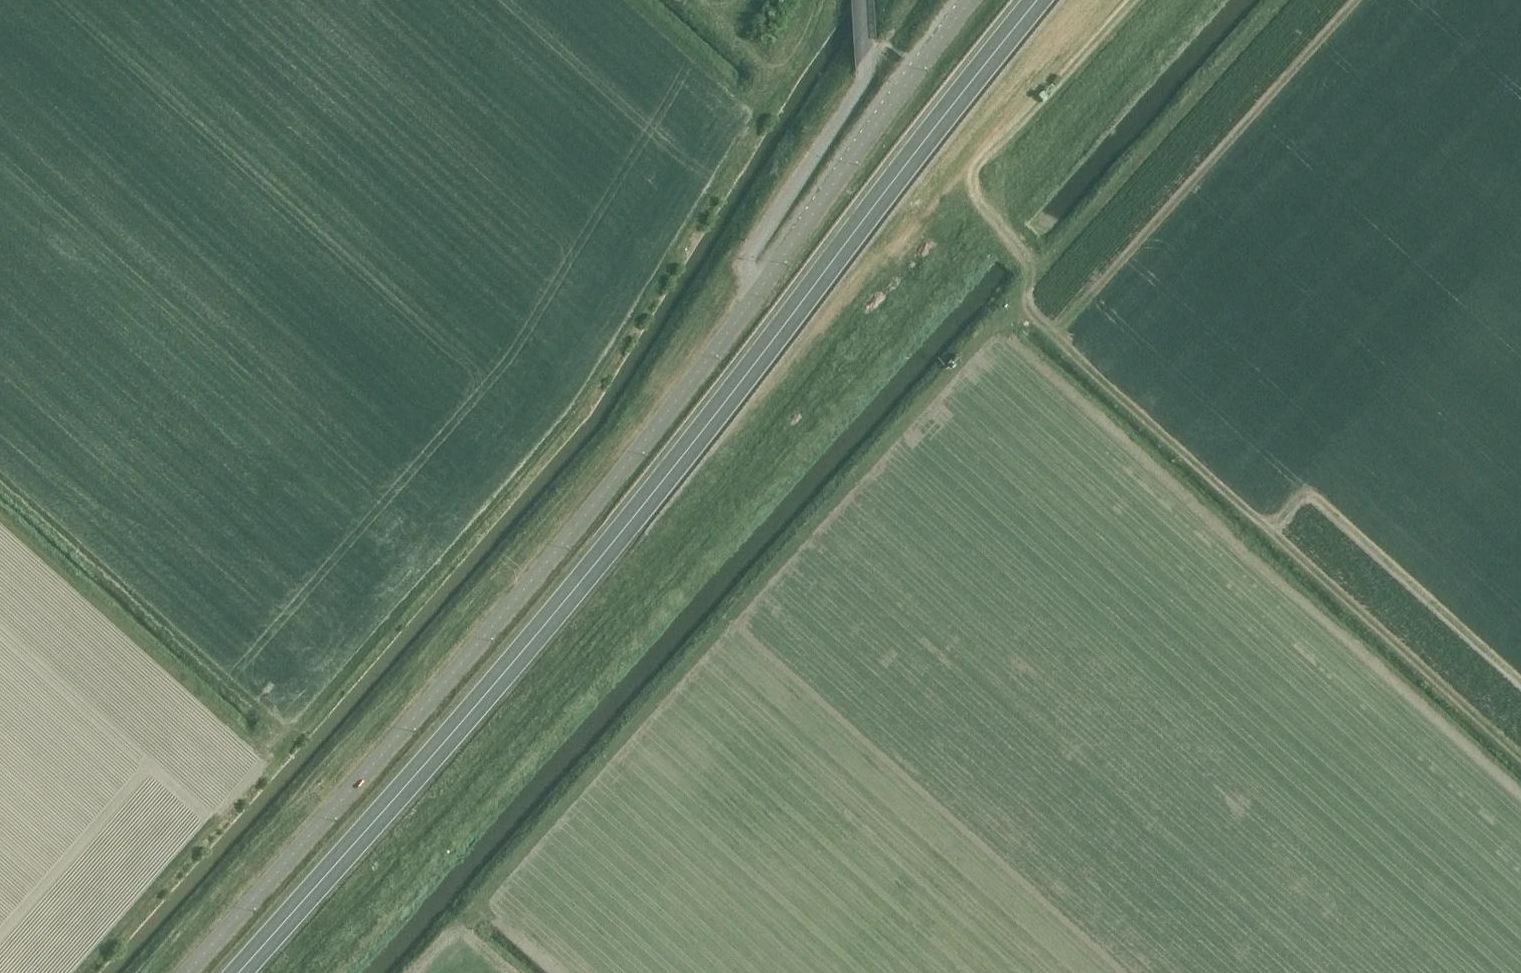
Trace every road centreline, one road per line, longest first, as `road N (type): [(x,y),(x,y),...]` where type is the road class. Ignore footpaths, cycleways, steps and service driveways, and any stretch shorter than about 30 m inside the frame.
road 1 (track): [(957,355),(1010,304),(1255,524)]
road 2 (track): [(1277,0),(1036,268)]
road 3 (track): [(1002,221),(996,185),(1013,138),(1136,0)]

